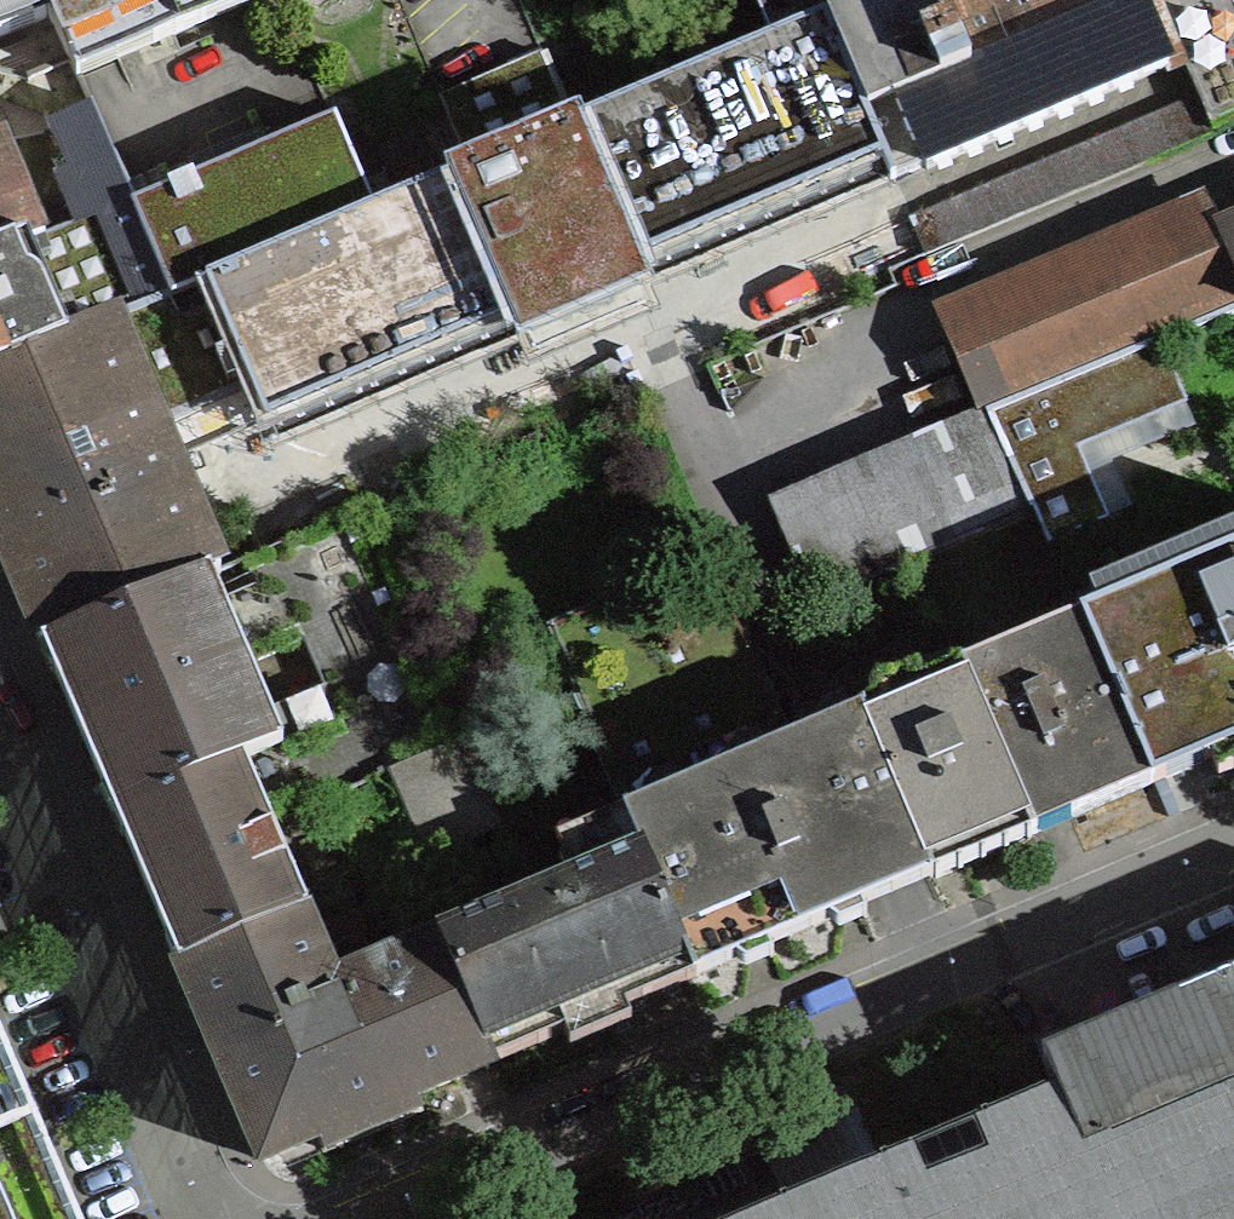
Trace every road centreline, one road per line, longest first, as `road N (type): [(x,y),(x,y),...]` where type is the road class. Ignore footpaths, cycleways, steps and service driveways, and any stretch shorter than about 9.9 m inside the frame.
road 1 (residential): [(367,1218),(1233,845)]
road 2 (residential): [(210,1218),(0,731)]

